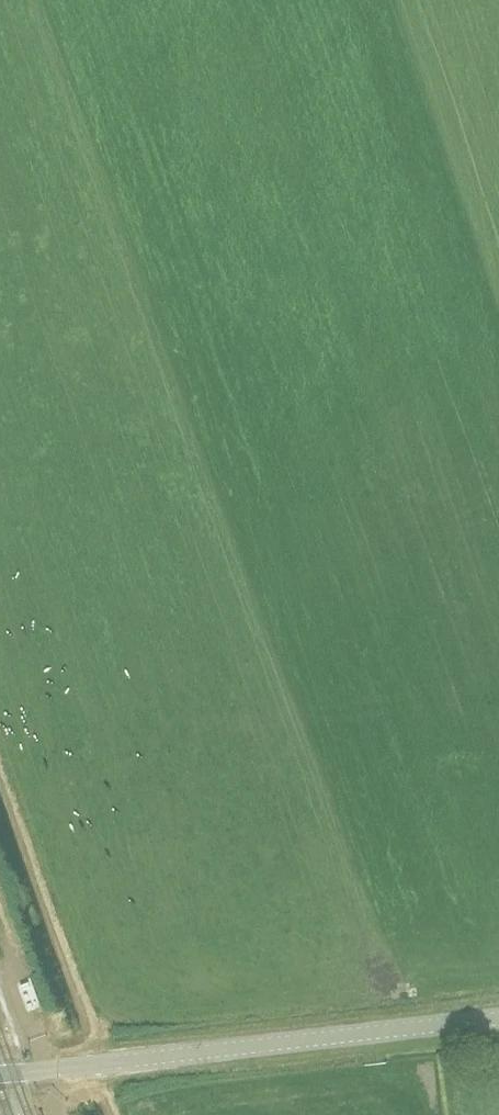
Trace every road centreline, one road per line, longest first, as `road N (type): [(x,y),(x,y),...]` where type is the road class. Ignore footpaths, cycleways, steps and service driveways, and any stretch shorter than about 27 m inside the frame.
road 1 (unclassified): [(498,1020),(0,1076)]

